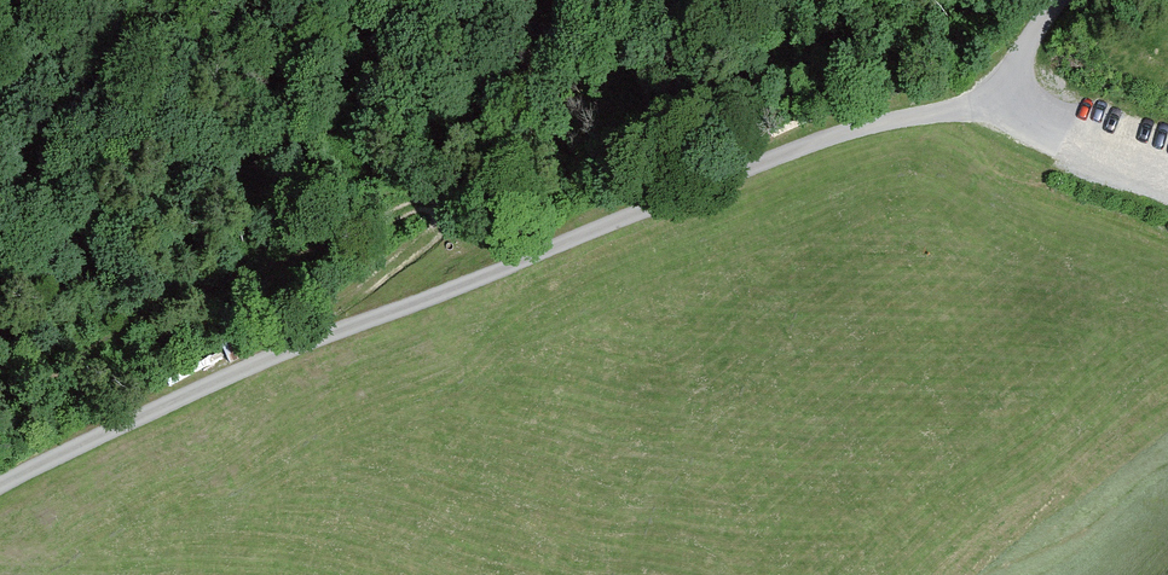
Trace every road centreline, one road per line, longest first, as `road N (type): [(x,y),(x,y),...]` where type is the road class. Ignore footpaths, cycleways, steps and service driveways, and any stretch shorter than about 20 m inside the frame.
road 1 (unclassified): [(1008,95),(810,145),(316,340),(0,490)]
road 2 (track): [(316,340),(325,318),(443,225),(441,213),(418,203),(202,294),(0,398)]
road 3 (unclassified): [(1008,95),(1028,118),(1167,177)]

